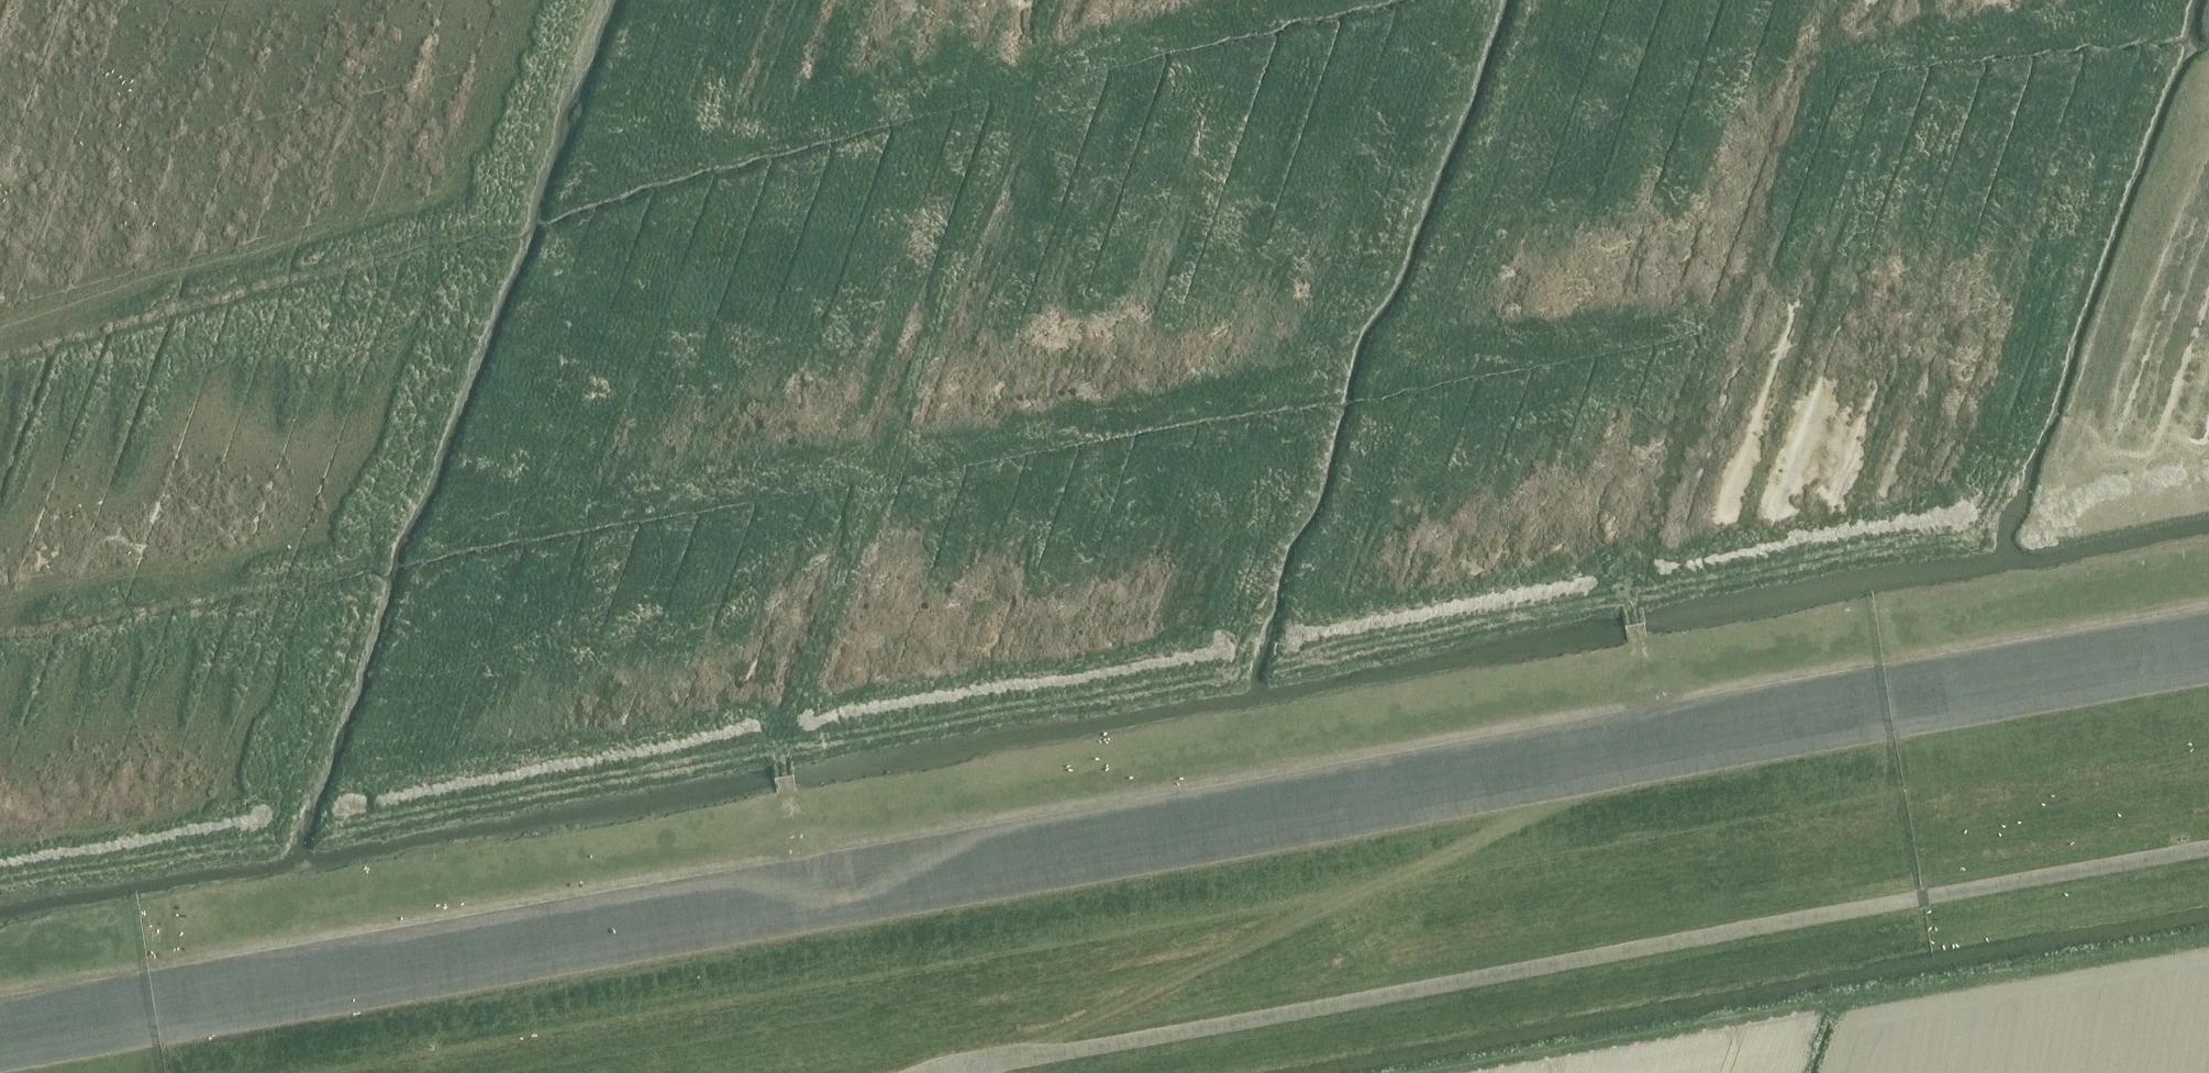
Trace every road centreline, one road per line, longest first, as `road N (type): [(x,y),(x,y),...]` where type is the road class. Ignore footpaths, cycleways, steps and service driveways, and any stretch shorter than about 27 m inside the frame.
road 1 (track): [(0,1062),(2208,675)]
road 2 (track): [(992,1062),(1561,789)]

